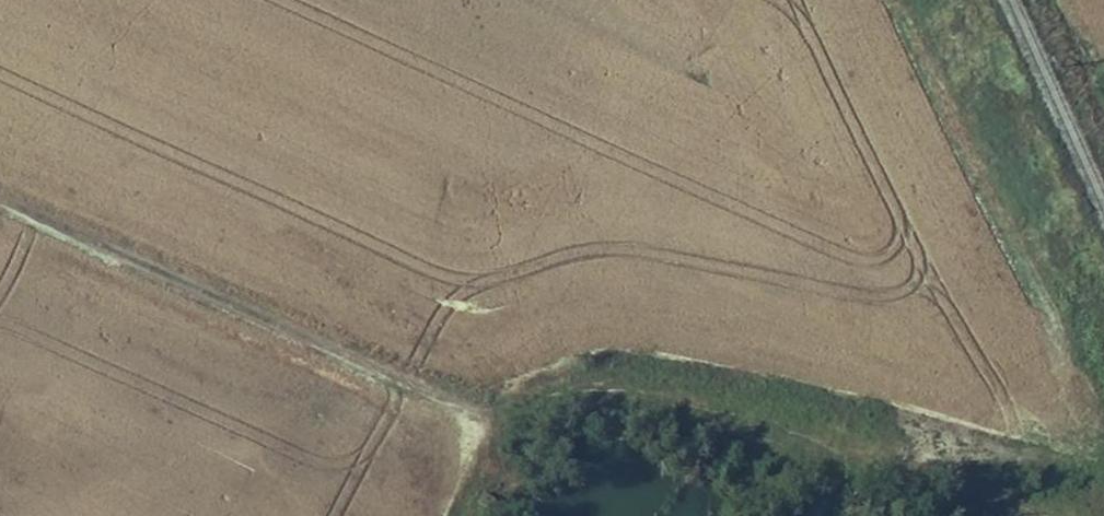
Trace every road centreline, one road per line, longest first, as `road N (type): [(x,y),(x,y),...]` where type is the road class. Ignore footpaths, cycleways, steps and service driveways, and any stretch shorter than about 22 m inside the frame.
road 1 (track): [(0,201),(466,410),(476,436),(472,466),(449,515)]
road 2 (track): [(466,410),(633,391),(753,433),(876,457)]

